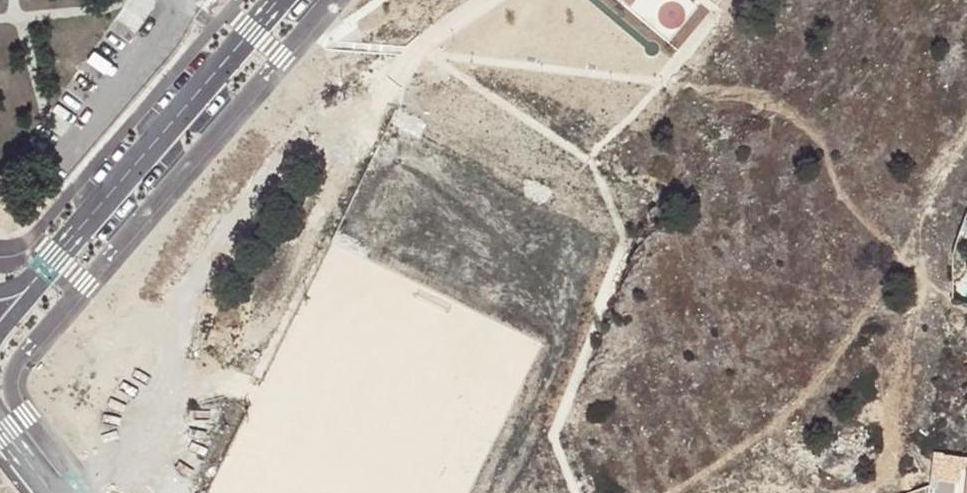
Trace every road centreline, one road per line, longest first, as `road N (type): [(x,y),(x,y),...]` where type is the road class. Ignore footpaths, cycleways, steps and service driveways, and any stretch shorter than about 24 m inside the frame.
road 1 (residential): [(277,0),(29,289),(0,305)]
road 2 (track): [(303,121),(365,109),(416,50),(488,0)]

